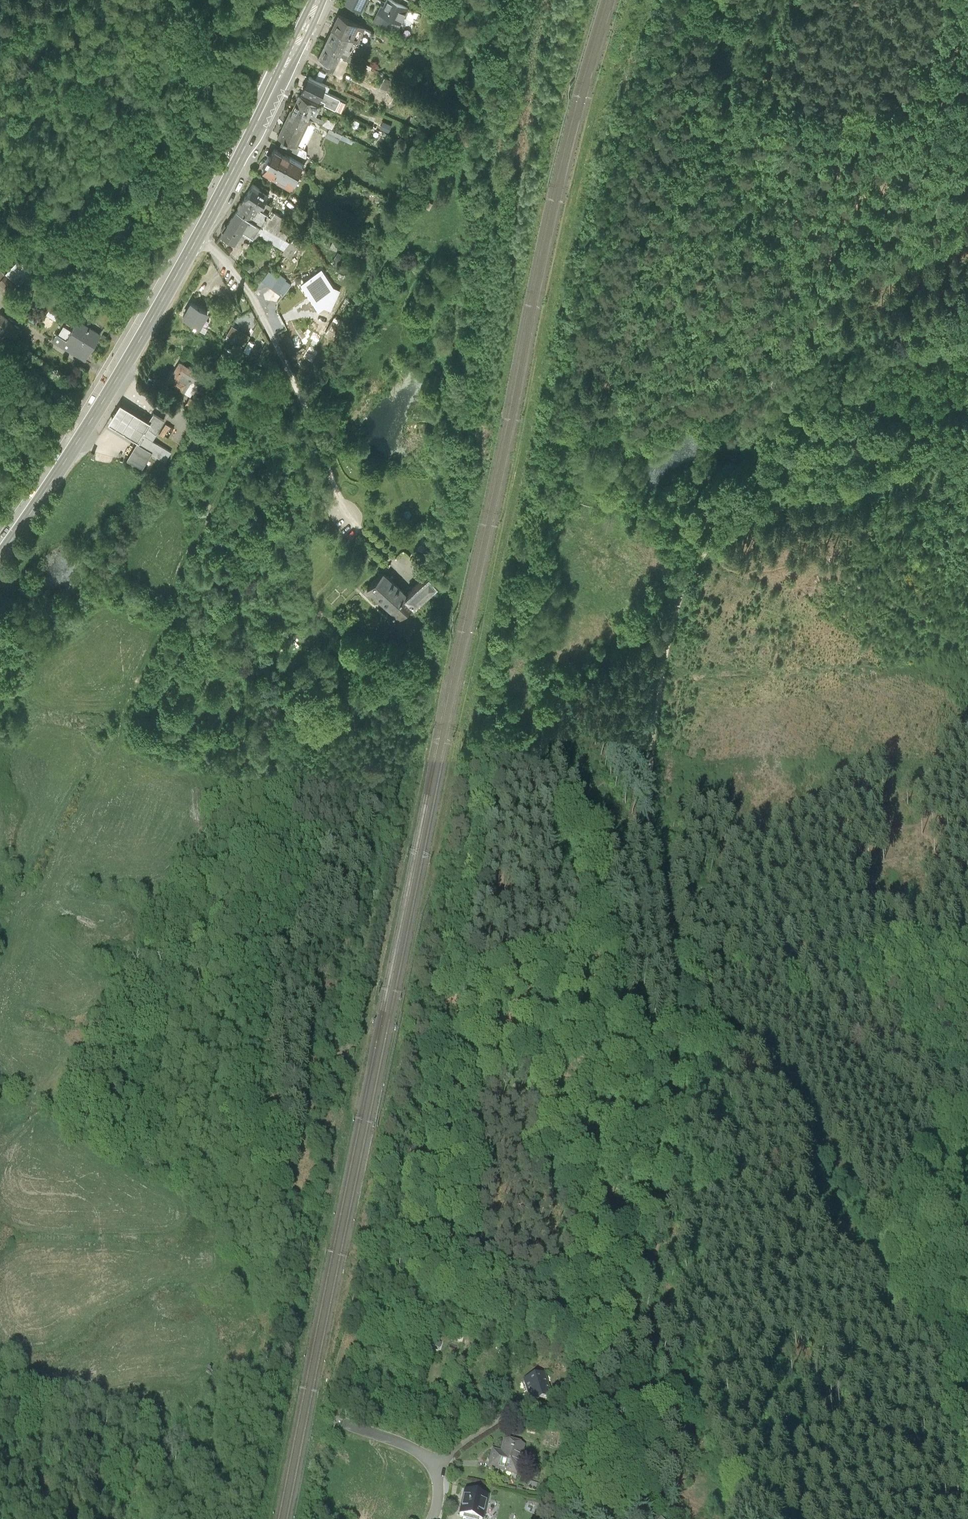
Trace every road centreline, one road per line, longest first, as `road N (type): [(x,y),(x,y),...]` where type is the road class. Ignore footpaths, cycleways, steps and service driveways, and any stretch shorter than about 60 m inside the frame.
road 1 (primary): [(0,556),(115,381),(319,0)]
road 2 (track): [(651,756),(681,597),(727,528),(967,439)]
road 3 (track): [(684,1023),(670,1210),(631,1321)]
road 4 (track): [(684,1023),(651,831),(651,756)]
road 5 (residential): [(433,1518),(439,1498),(432,1465),(344,1426)]

